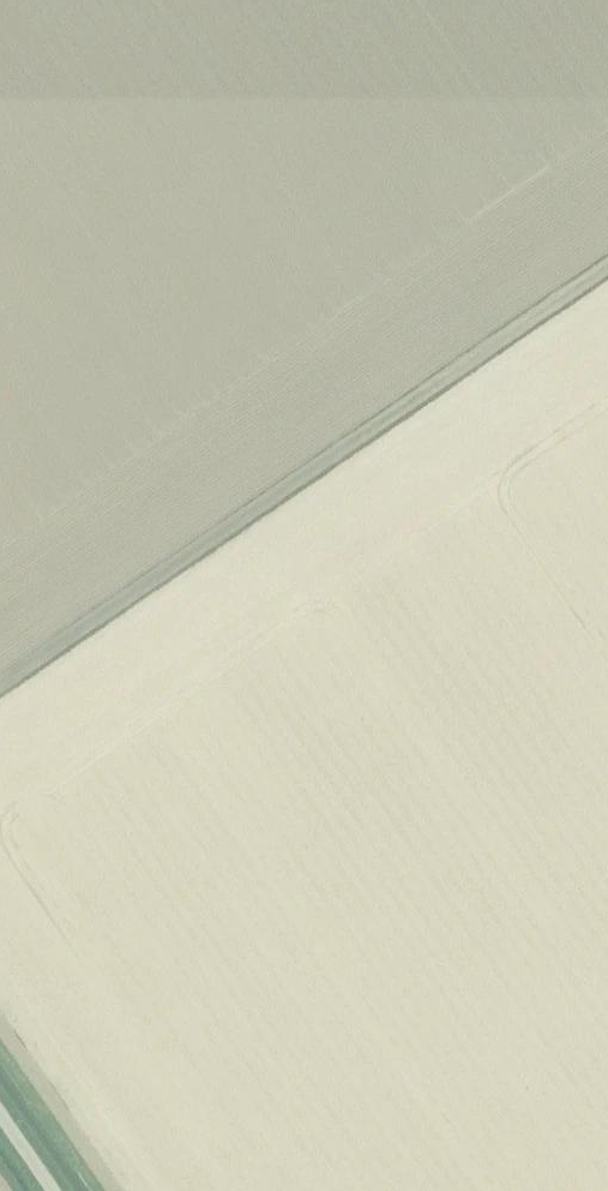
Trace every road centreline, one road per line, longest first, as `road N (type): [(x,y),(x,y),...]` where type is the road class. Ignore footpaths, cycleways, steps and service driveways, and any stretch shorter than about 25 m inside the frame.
road 1 (track): [(607,265),(0,681)]

